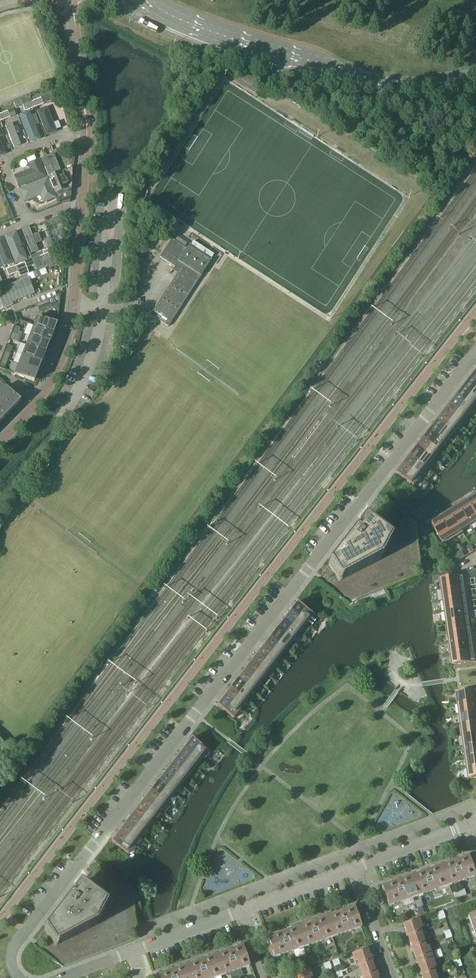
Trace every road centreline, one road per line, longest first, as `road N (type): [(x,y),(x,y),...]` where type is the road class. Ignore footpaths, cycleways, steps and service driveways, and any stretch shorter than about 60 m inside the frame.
road 1 (residential): [(26,932),(475,354)]
road 2 (residential): [(0,442),(60,368),(86,194)]
road 3 (secondary): [(116,0),(145,23),(227,56),(316,70)]
road 4 (secondary): [(316,70),(185,24),(145,0)]
road 5 (secondary): [(475,71),(399,86),(316,70)]
road 6 (residential): [(26,220),(3,162),(64,138),(87,139)]
road 7 (residential): [(354,870),(471,825)]
road 8 (residential): [(241,912),(354,870)]

